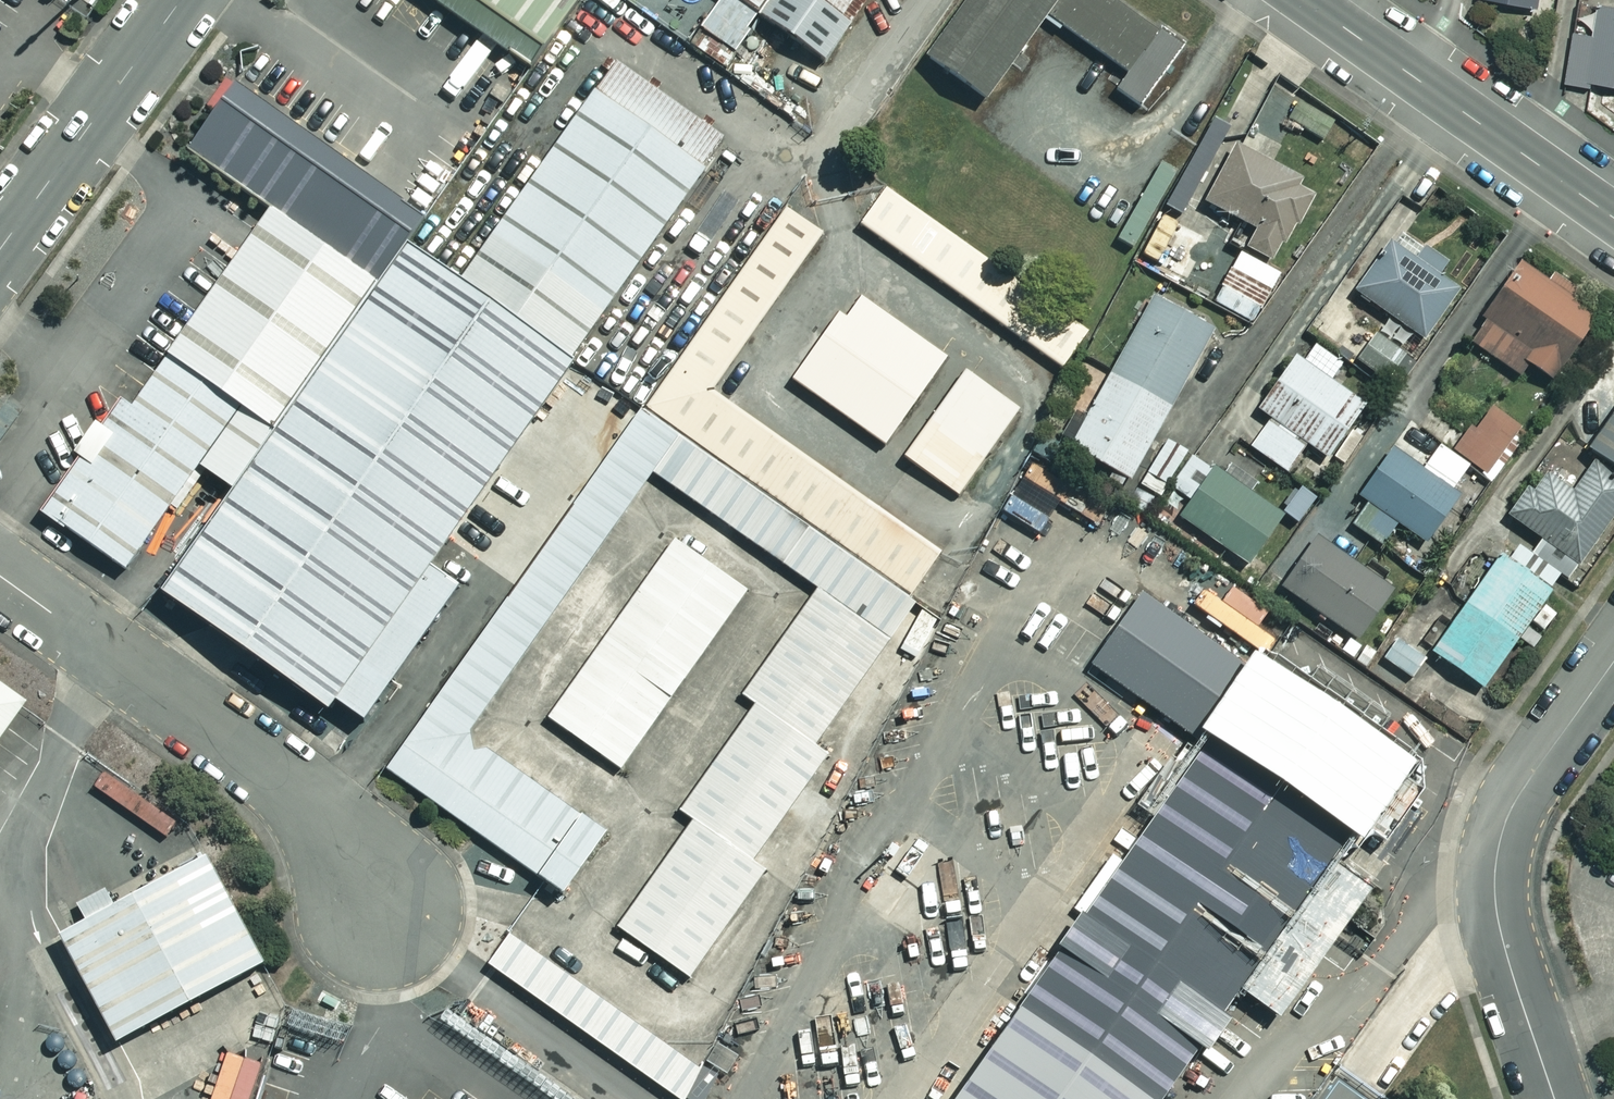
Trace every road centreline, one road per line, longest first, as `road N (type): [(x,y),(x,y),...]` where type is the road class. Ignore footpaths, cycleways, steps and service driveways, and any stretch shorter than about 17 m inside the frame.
road 1 (unclassified): [(381,923),(360,858),(316,799),(0,575)]
road 2 (unclassified): [(1554,1098),(1497,920),(1495,871),(1502,826),(1519,794),(1613,661)]
road 3 (secondary): [(1305,0),(1613,218)]
road 4 (tertiary): [(0,250),(182,0)]

